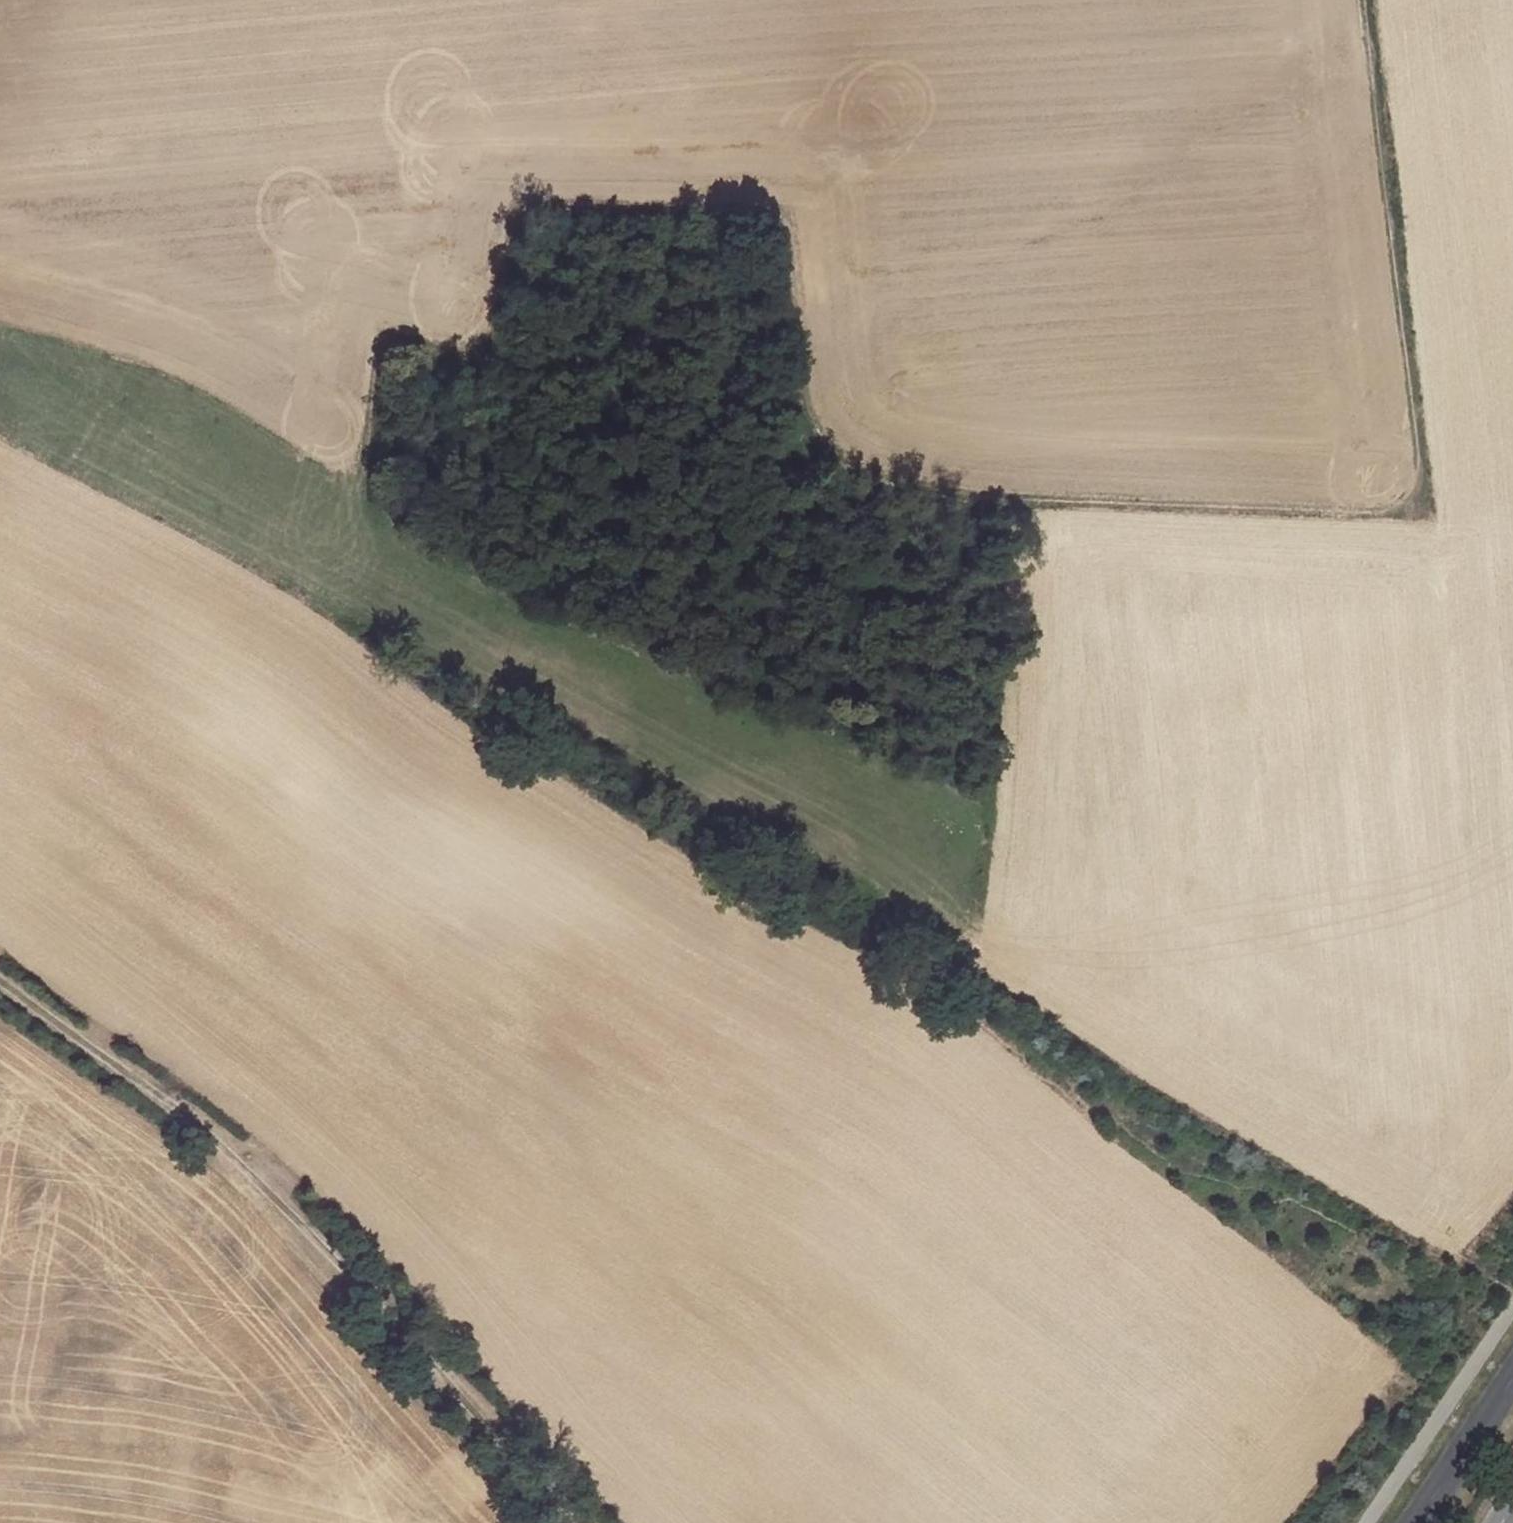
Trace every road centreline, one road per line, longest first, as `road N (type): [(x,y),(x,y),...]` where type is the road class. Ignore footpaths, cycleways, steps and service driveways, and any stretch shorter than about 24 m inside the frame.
road 1 (track): [(0,982),(226,1169),(475,1413),(567,1522)]
road 2 (unclassified): [(1417,1522),(1512,1382)]

